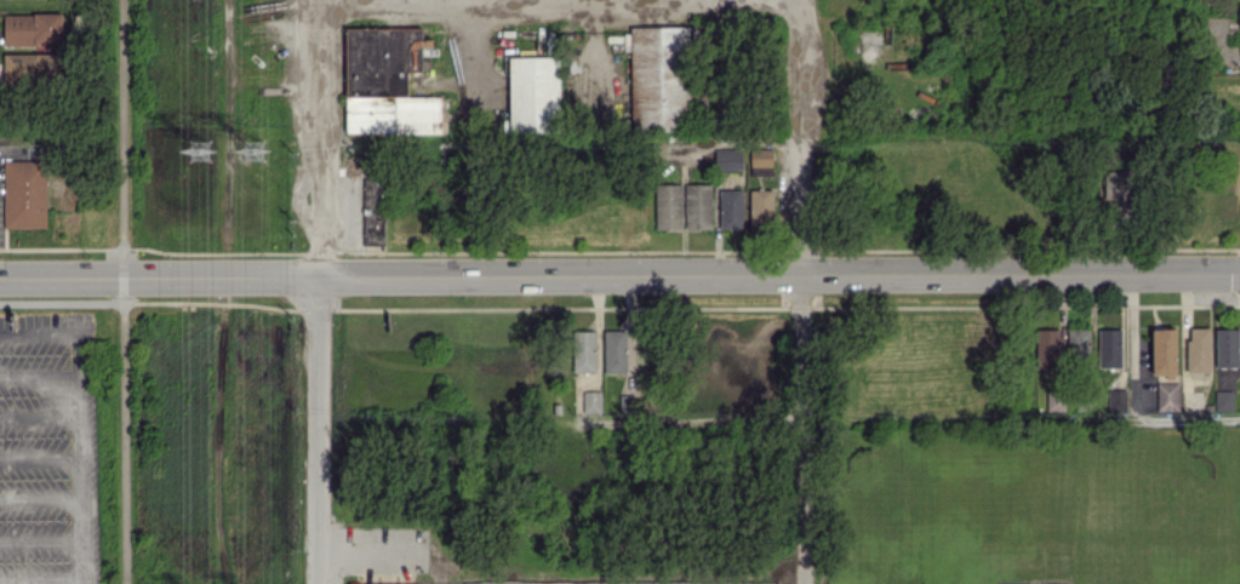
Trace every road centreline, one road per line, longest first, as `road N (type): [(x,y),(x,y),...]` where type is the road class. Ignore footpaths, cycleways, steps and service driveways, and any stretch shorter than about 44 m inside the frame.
road 1 (secondary): [(1239,274),(125,277)]
road 2 (residential): [(319,0),(323,583)]
road 3 (residential): [(799,0),(801,583)]
road 4 (residential): [(473,0),(319,0)]
road 5 (secondary): [(125,277),(0,278)]

